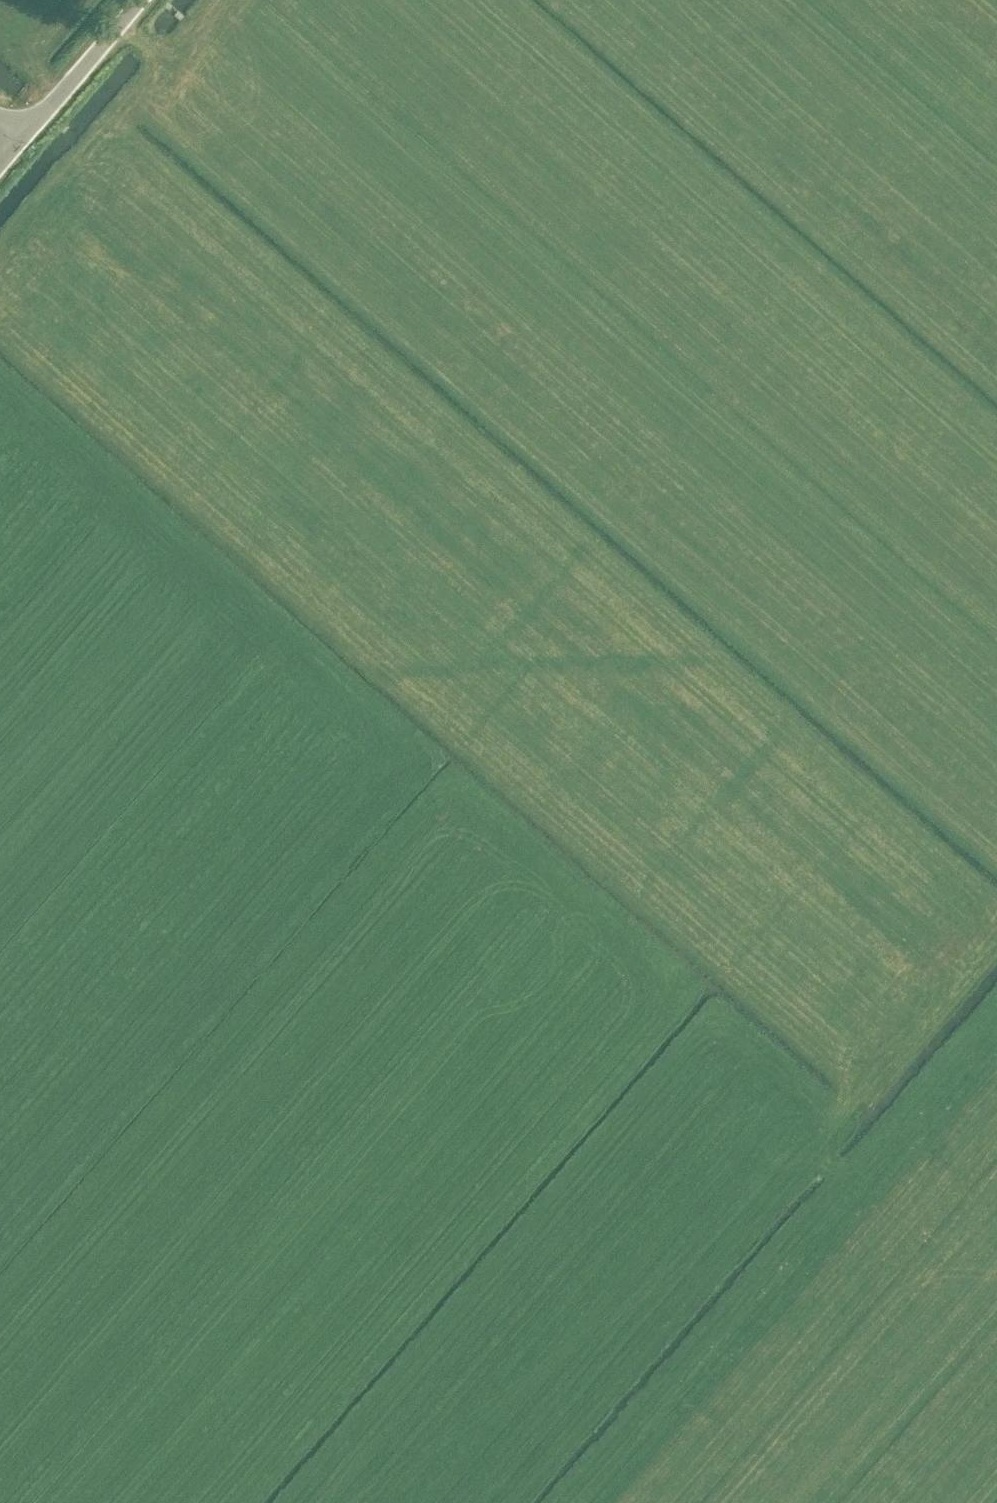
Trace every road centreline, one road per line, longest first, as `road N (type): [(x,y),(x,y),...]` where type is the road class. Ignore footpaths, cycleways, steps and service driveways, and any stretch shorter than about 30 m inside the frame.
road 1 (unclassified): [(22,138),(139,0)]

